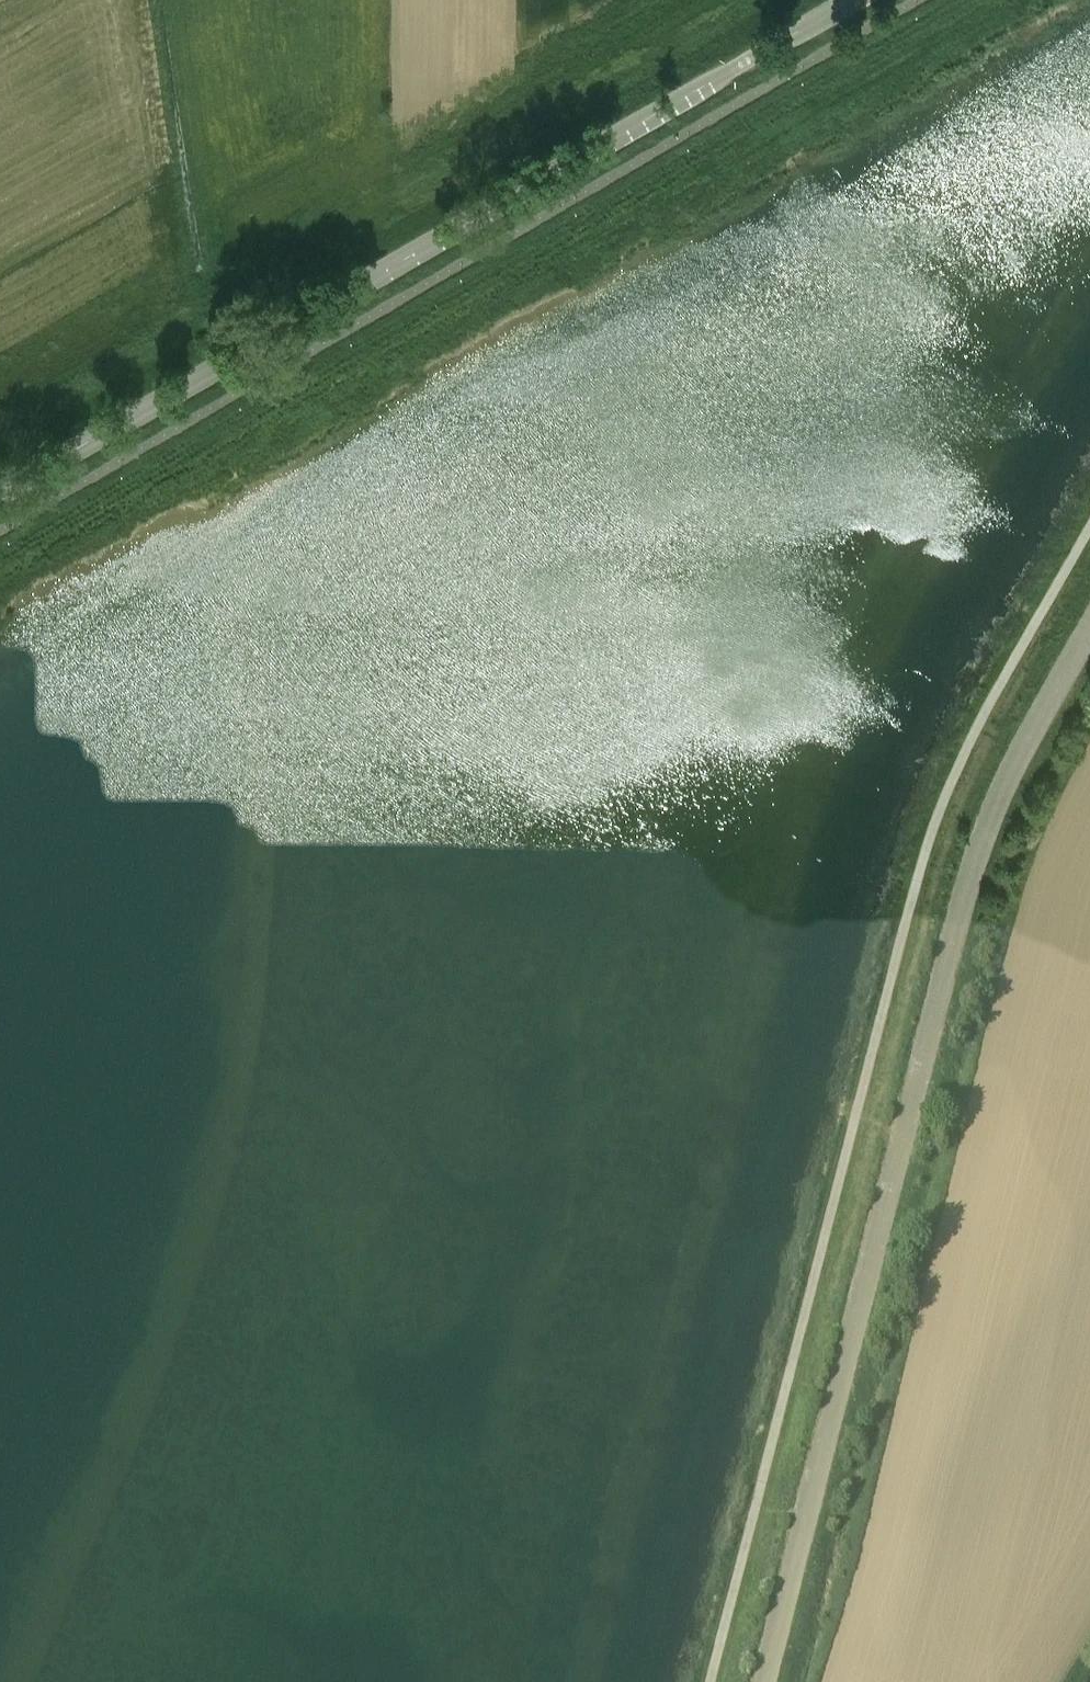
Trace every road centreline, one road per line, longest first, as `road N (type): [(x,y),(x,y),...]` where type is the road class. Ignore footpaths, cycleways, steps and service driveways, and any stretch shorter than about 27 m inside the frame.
road 1 (unclassified): [(770,1681),(965,890),(1030,728),(1089,624)]
road 2 (secondary): [(0,493),(851,0)]

